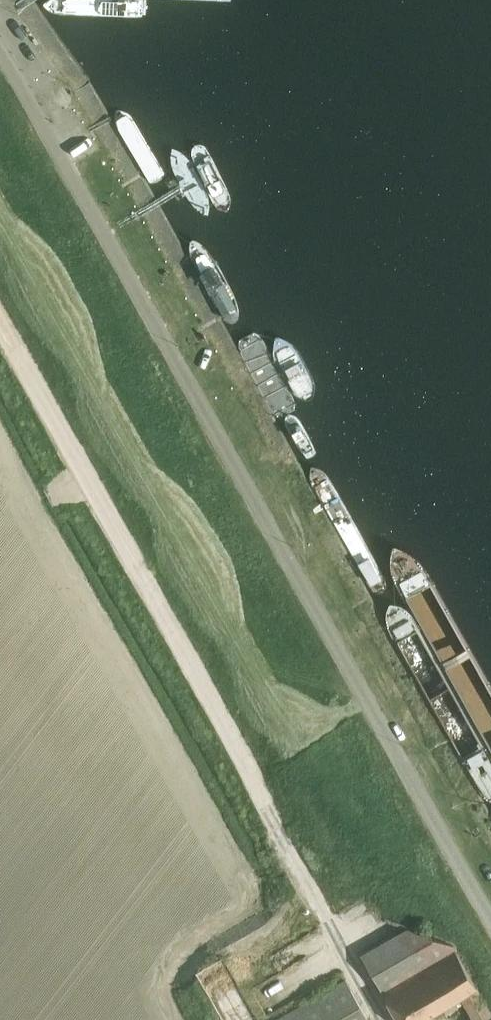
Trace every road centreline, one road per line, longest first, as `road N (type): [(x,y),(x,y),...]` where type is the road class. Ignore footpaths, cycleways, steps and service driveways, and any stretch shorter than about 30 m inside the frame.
road 1 (unclassified): [(490,921),(0,52)]
road 2 (track): [(385,1019),(0,332)]

